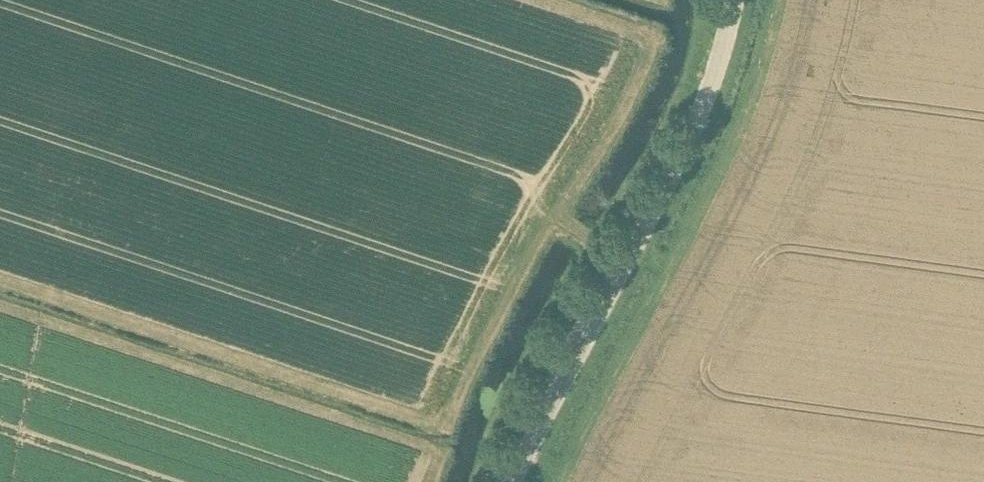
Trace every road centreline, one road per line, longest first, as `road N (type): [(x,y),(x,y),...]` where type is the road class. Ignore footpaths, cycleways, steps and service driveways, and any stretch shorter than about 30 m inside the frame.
road 1 (unclassified): [(511,481),(666,186),(735,0)]

